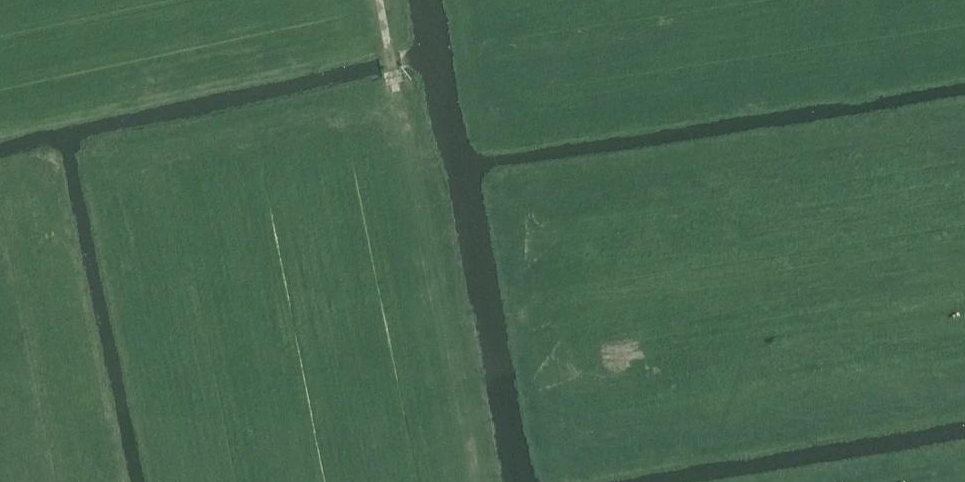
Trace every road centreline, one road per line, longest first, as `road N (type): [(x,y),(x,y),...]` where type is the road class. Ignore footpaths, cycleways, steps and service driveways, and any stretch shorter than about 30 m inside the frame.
road 1 (track): [(494,481),(449,245),(396,78),(381,0)]

